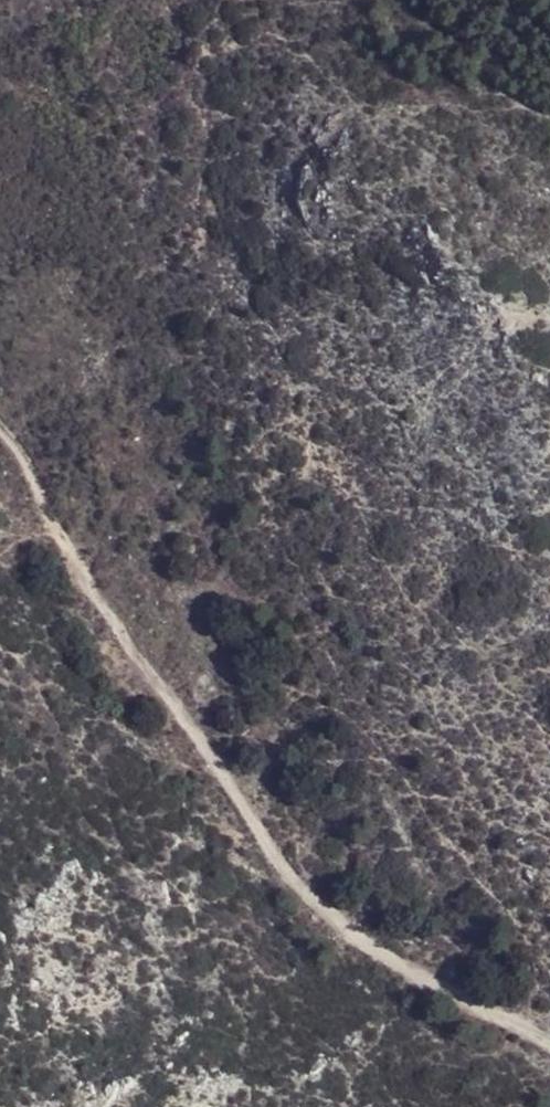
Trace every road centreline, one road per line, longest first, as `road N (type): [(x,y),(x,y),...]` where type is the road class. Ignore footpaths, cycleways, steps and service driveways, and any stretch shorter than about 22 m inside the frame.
road 1 (track): [(549,1033),(467,1000),(291,874),(223,765),(144,663),(0,423)]

